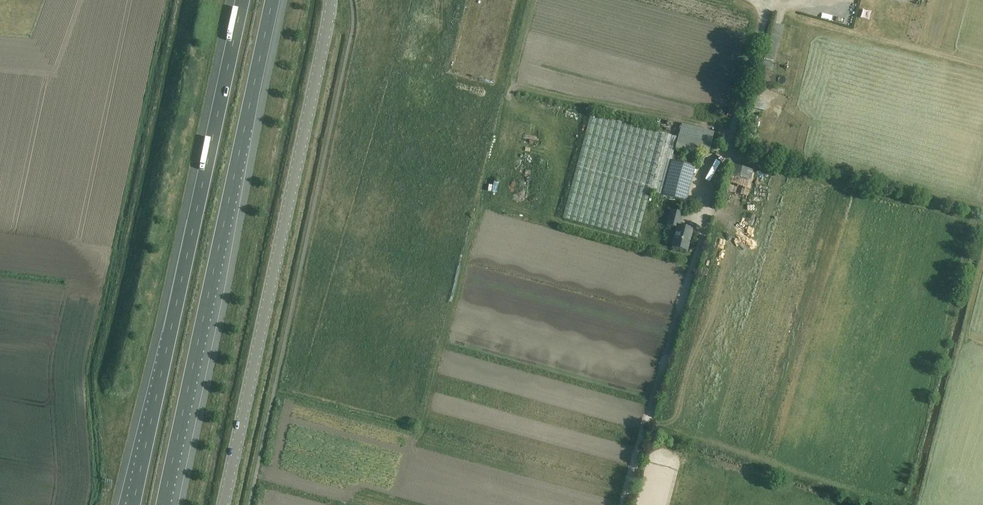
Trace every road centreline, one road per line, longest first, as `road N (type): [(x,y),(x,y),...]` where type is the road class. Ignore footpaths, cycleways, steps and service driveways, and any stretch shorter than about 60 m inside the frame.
road 1 (motorway): [(163,504),(273,0)]
road 2 (motorway): [(242,0),(132,504)]
road 3 (secondary): [(221,504),(330,0)]
road 4 (unclassified): [(729,145),(767,5),(748,0)]

